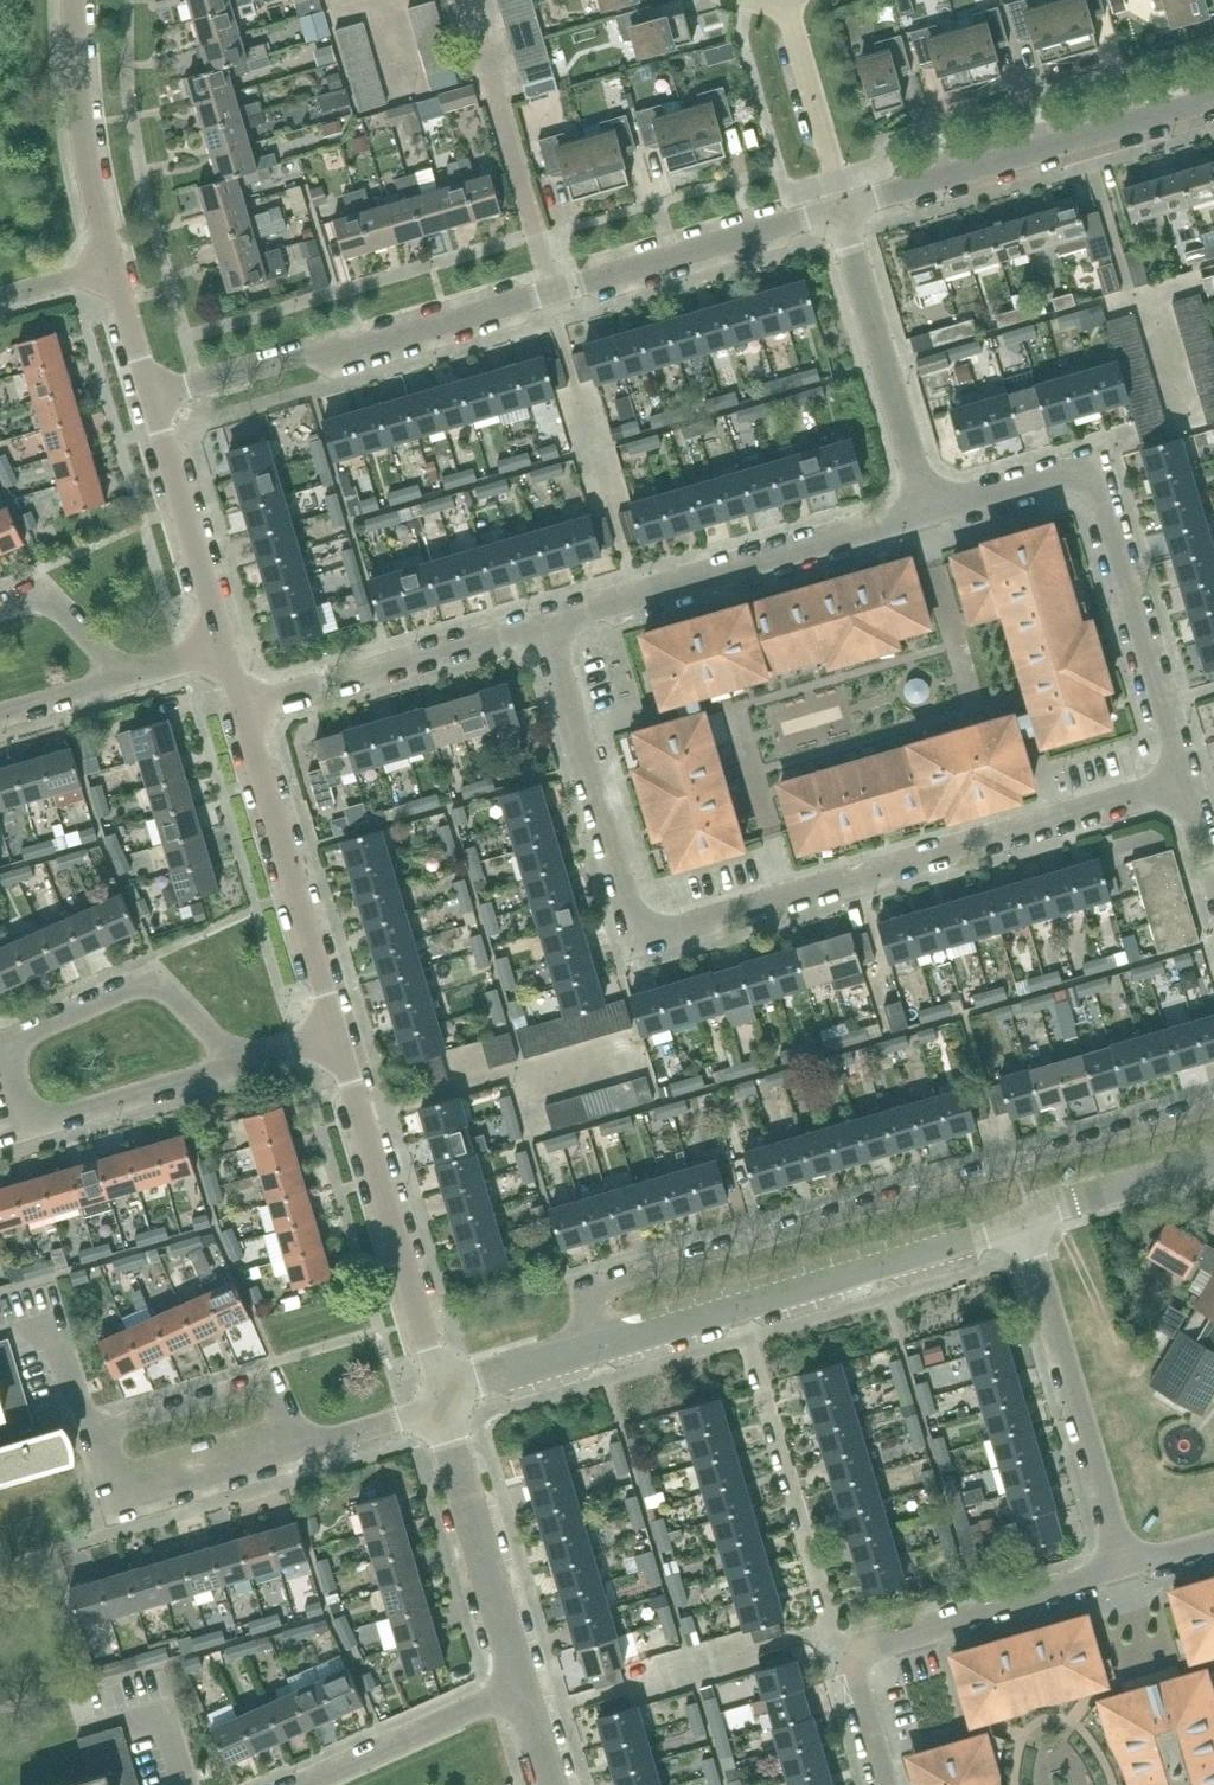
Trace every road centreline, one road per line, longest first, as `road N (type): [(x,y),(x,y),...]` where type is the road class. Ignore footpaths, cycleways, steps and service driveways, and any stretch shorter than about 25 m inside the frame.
road 1 (residential): [(1188,777),(645,938),(547,622)]
road 2 (residential): [(158,400),(846,216)]
road 3 (residential): [(1213,1099),(591,1287),(604,1345)]
road 4 (residential): [(928,511),(1095,466),(1188,777)]
road 5 (residential): [(547,622),(928,511)]
road 6 (residential): [(846,216),(1213,110)]
road 7 (residential): [(449,1390),(341,1026)]
road 8 (residential): [(740,1307),(829,1628),(868,1650)]
road 9 (residential): [(1130,1569),(1025,1223)]
road 10 (residential): [(341,1026),(253,714)]
road 11 (residential): [(253,714),(547,622)]
road 12 (residential): [(523,1688),(449,1390)]
road 13 (residential): [(928,511),(846,216)]
road 14 (residential): [(740,1307),(1025,1223)]
road 15 (residential): [(231,1063),(151,979),(0,1032)]
road 16 (residential): [(868,1650),(1130,1569)]
road 17 (residential): [(115,269),(90,172),(75,0)]
road 18 (residential): [(231,1063),(8,1129),(0,1104)]
road 19 (residential): [(221,650),(158,400)]
road 20 (residential): [(99,1434),(118,1496),(295,1449)]
road 21 (residential): [(295,1449),(276,1390),(262,1386),(99,1434)]
road 22 (residential): [(523,1688),(308,1784)]
road 23 (residential): [(846,216),(783,2)]
road 24 (residential): [(1025,1223),(1213,1164)]
road 25 (residential): [(295,1449),(425,1411),(449,1390)]
road 26 (residential): [(140,674),(24,602),(0,610)]
road 27 (residential): [(449,1390),(604,1345)]
road 28 (residential): [(140,674),(0,720)]
road 29 (residential): [(604,1345),(740,1307)]
road 30 (residential): [(890,1784),(860,1662),(868,1650)]
road 31 (residential): [(158,400),(115,269)]
road 32 (unclassified): [(0,312),(115,269)]

